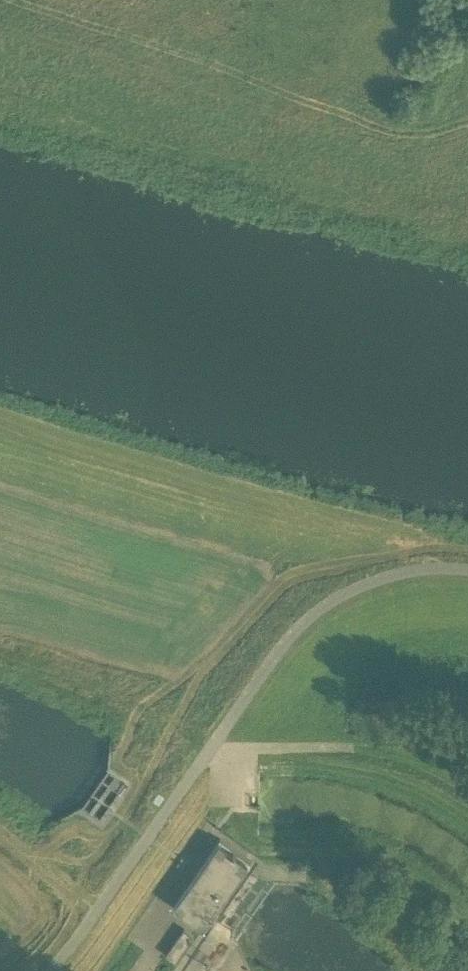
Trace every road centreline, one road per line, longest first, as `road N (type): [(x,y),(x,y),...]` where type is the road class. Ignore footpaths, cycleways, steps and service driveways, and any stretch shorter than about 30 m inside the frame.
road 1 (unclassified): [(467,570),(387,576),(326,603),(294,628),(46,970)]

